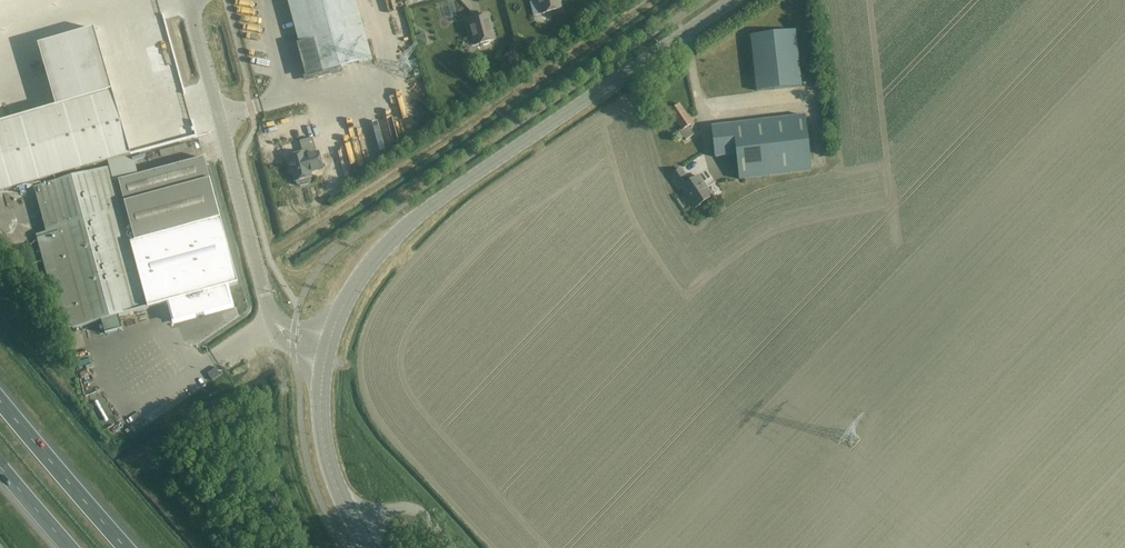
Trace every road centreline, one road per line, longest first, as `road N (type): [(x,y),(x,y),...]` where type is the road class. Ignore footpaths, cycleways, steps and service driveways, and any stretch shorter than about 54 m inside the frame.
road 1 (unclassified): [(328,350),(353,287),(386,246),(732,0)]
road 2 (unclassified): [(328,350),(273,329),(188,0)]
road 3 (motorway): [(126,547),(0,400)]
road 4 (unclassified): [(352,521),(332,473),(322,418),(328,350)]

